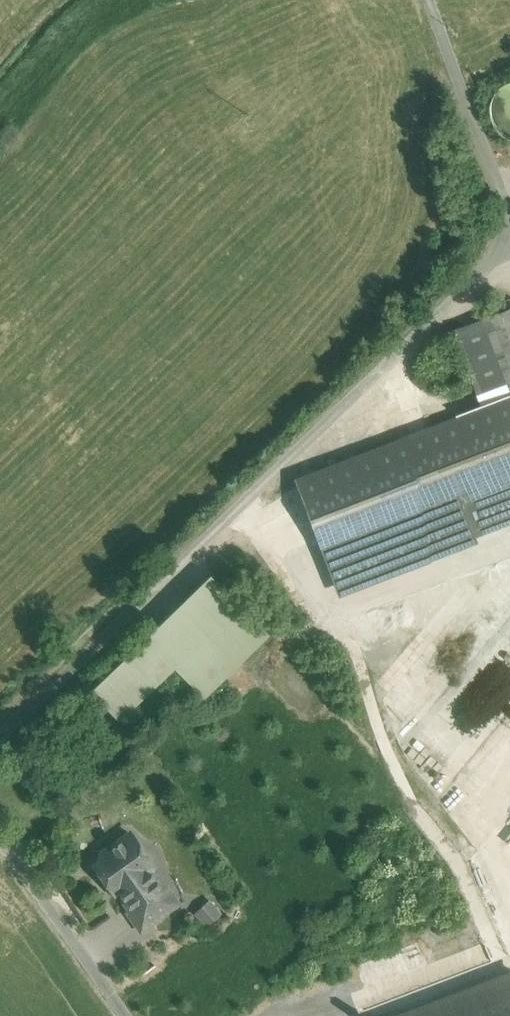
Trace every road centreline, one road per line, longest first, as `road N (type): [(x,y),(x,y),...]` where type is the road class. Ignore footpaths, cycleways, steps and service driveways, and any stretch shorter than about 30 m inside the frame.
road 1 (residential): [(428,0),(502,199),(503,237),(490,267),(0,740)]
road 2 (residential): [(0,840),(128,1015)]

